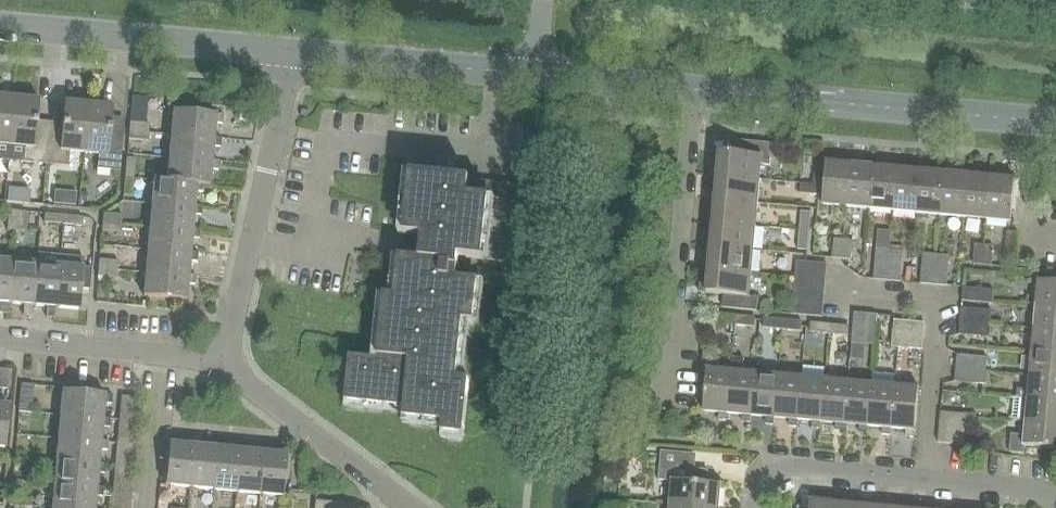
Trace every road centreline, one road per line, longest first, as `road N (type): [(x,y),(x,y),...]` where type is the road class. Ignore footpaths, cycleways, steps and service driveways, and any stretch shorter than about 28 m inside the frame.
road 1 (tertiary): [(1055,123),(694,89)]
road 2 (residential): [(223,366),(294,52)]
road 3 (residential): [(663,397),(694,89)]
road 4 (tertiary): [(294,52),(0,27)]
road 5 (tertiary): [(537,74),(294,52)]
road 6 (residential): [(412,507),(223,366)]
road 7 (residential): [(752,507),(766,478),(783,469),(924,479)]
road 8 (residential): [(159,353),(0,338)]
road 9 (tertiary): [(694,89),(537,74)]
road 10 (residential): [(924,479),(1055,491)]

